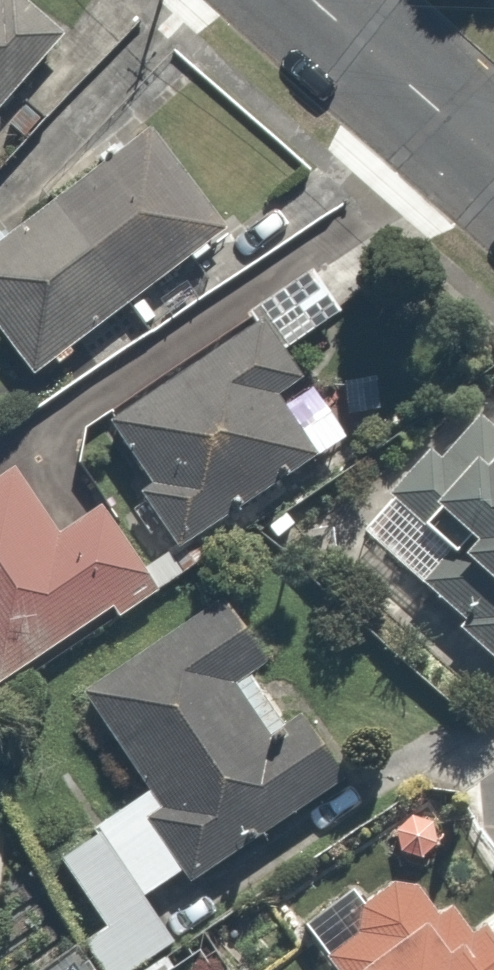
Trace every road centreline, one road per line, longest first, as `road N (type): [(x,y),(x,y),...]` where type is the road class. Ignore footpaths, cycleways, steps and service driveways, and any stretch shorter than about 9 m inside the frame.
road 1 (tertiary): [(316,0),(493,157)]

